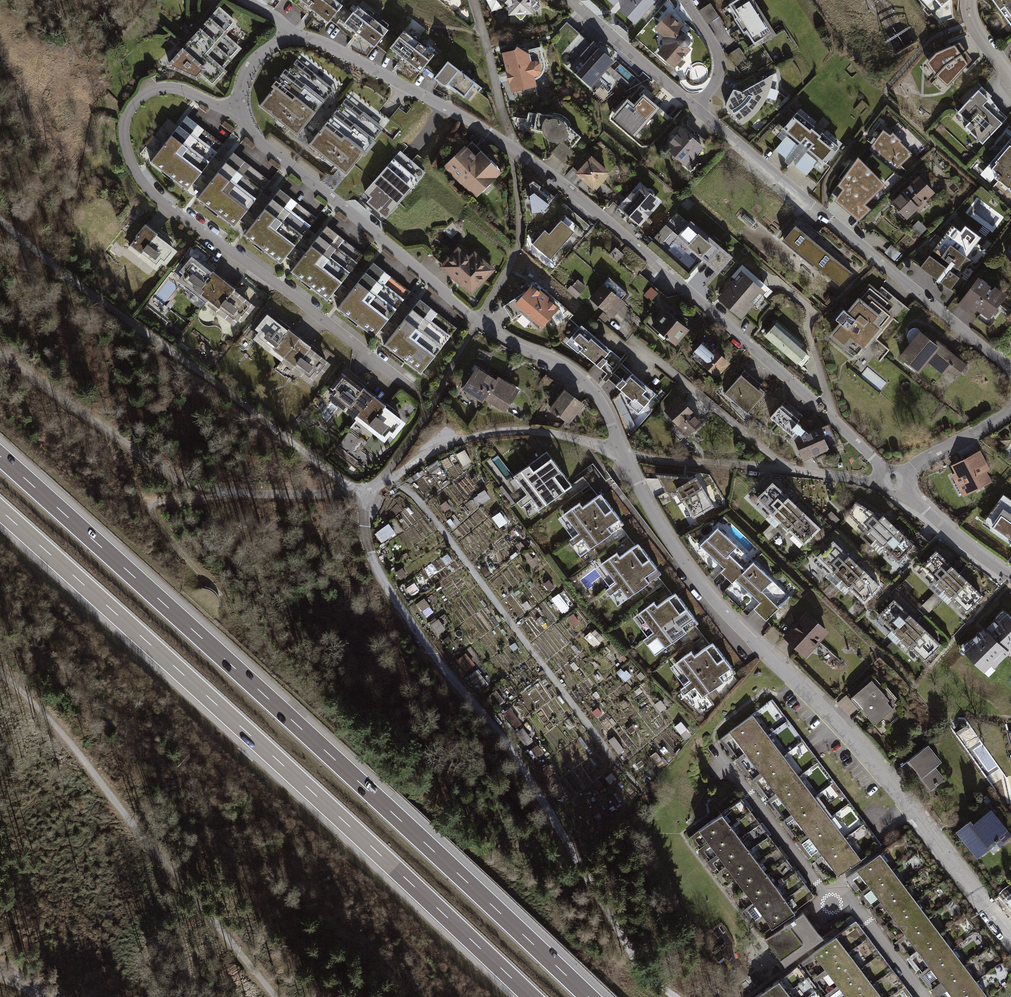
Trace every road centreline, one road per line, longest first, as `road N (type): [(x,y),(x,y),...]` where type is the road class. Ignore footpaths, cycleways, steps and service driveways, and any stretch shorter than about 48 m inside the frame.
road 1 (motorway): [(589,996),(0,456)]
road 2 (residential): [(291,39),(341,52),(512,148),(649,256),(886,472)]
road 3 (motorway): [(0,510),(531,996)]
road 4 (residential): [(621,451),(695,577),(850,738),(1010,943)]
road 5 (track): [(676,996),(647,975),(514,753),(389,592),(365,531),(369,488)]
road 6 (residential): [(239,108),(174,87),(143,96),(126,124),(133,161),(154,196),(409,386)]
road 7 (residential): [(239,108),(264,146),(469,316),(581,380),(621,451)]
road 8 (track): [(0,208),(43,251),(357,490)]
road 9 (track): [(0,674),(75,745),(275,996)]
road 10 (track): [(0,354),(185,482),(257,494),(369,488)]
road 11 (residential): [(693,109),(1010,369)]
road 12 (residential): [(716,746),(826,895),(840,887),(923,996)]
road 13 (residential): [(369,488),(424,456),(494,433),(553,433),(621,451)]
road 14 (residential): [(621,451),(882,484)]
road 15 (track): [(237,493),(147,499),(210,585)]
road 16 (residential): [(571,0),(693,109)]
road 17 (residential): [(1010,577),(901,490)]
road 18 (residential): [(693,109),(715,81),(718,61),(684,0)]
road 19 (residential): [(902,474),(1010,411)]

